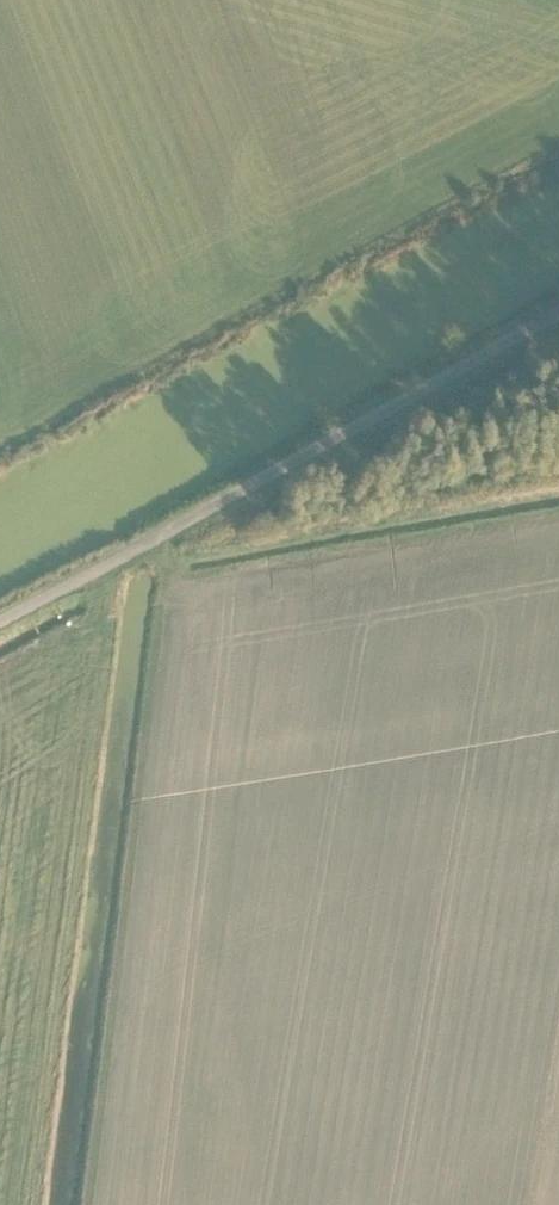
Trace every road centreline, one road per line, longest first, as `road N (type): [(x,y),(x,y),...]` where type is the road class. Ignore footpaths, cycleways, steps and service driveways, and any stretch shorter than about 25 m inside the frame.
road 1 (unclassified): [(558,314),(0,623)]

